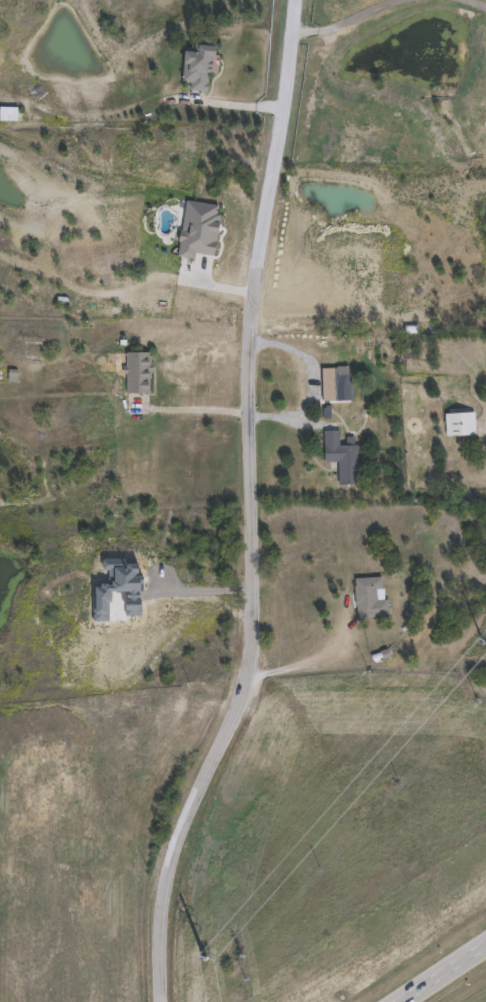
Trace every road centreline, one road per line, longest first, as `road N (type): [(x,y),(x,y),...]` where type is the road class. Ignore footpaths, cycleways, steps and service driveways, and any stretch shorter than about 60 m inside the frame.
road 1 (residential): [(303,0),(260,312),(263,663),(174,864),(165,1001)]

